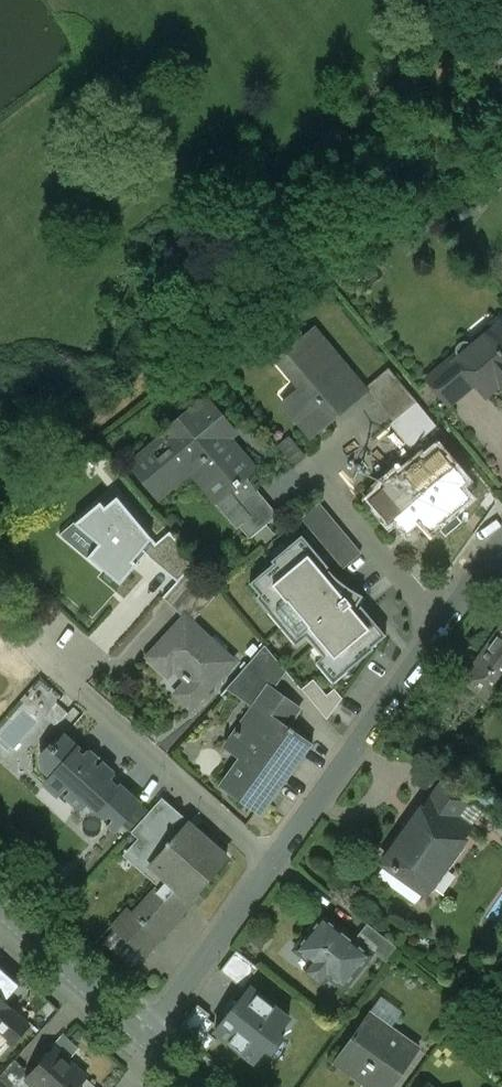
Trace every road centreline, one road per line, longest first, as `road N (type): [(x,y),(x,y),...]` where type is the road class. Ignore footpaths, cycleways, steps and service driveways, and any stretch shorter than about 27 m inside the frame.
road 1 (residential): [(144,1037),(481,568),(501,557)]
road 2 (tertiary): [(144,1037),(2,906)]

